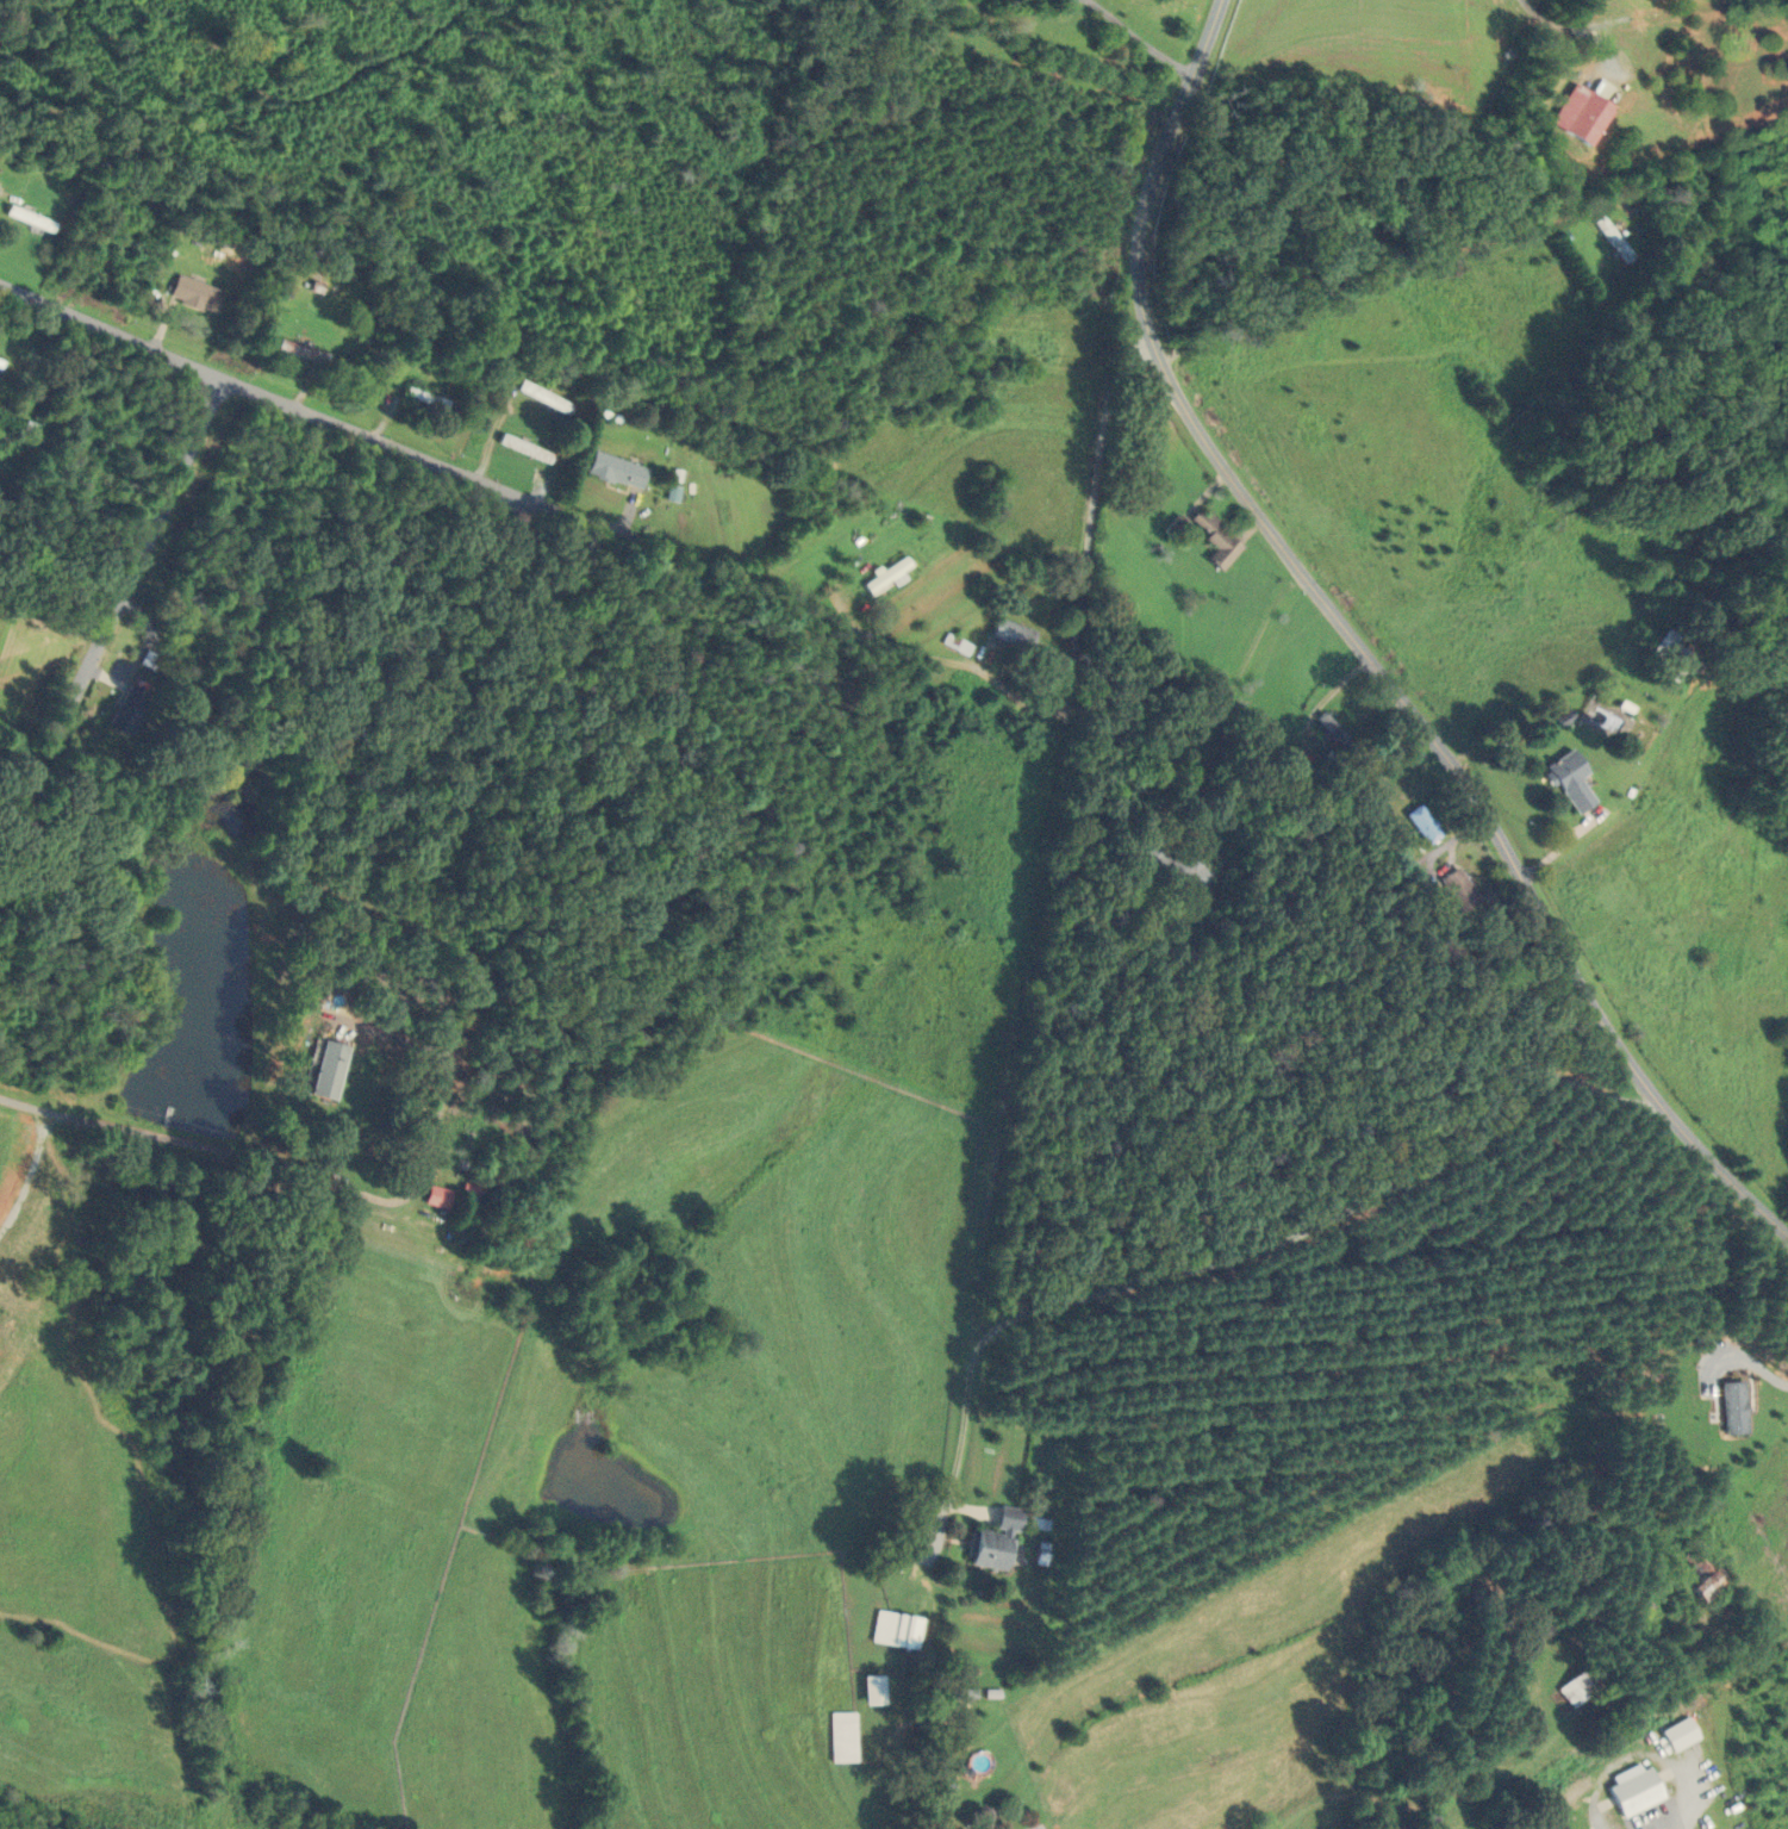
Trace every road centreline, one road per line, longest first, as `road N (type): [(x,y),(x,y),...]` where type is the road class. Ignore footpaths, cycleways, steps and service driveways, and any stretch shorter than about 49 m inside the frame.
road 1 (residential): [(1787,1235),(1696,1145),(1619,1050),(1478,800),(1225,471),(1157,357),(1138,290),(1140,225),(1220,0)]
road 2 (residential): [(429,366),(373,374),(325,350),(220,393),(0,288)]
road 3 (residential): [(14,755),(48,753),(71,720),(220,393)]

